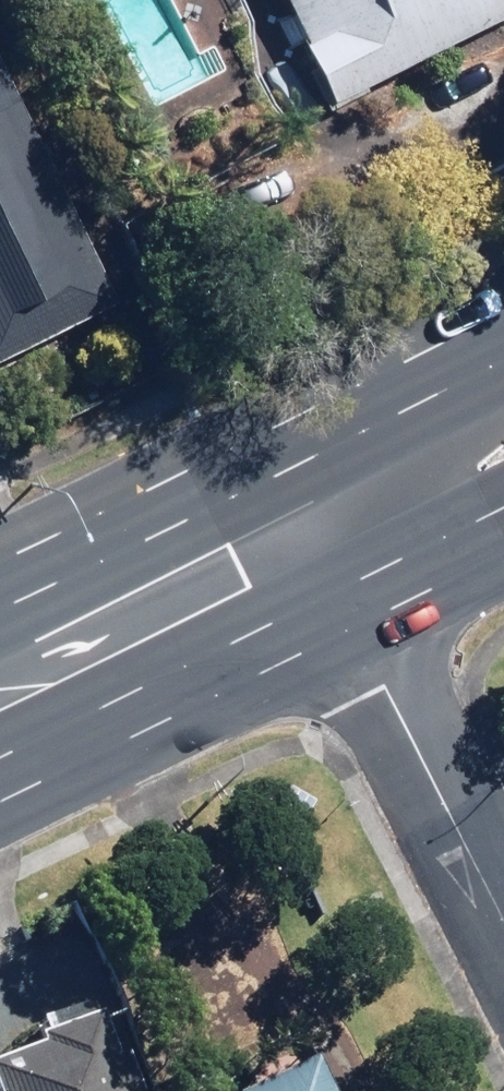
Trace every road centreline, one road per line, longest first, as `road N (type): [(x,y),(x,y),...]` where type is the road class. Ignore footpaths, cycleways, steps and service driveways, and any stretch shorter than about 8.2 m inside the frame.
road 1 (primary): [(354,618),(0,774)]
road 2 (residential): [(503,918),(354,618)]
road 3 (primary): [(0,602),(268,467)]
road 4 (primary): [(268,467),(503,350)]
road 5 (residential): [(354,618),(268,467)]
road 6 (primary): [(503,541),(354,618)]

